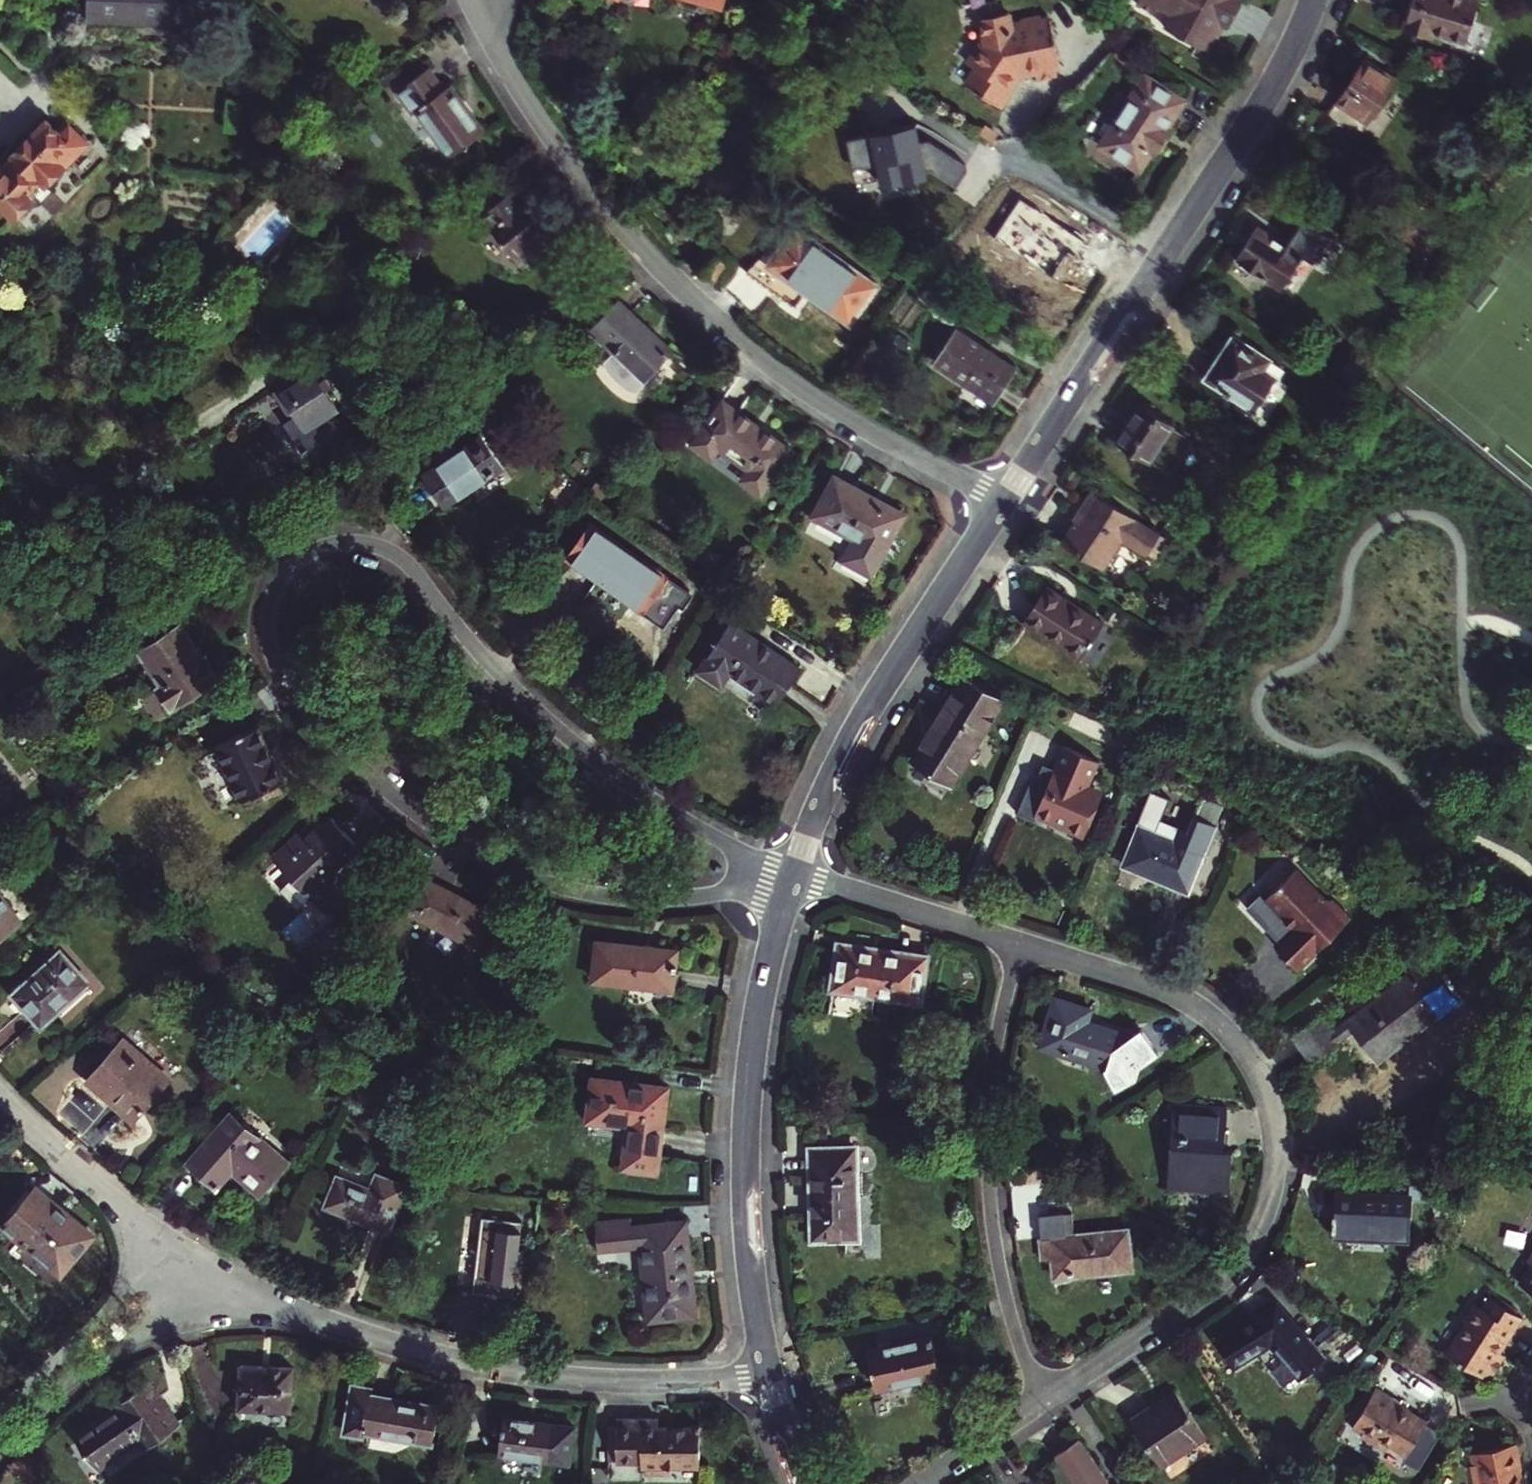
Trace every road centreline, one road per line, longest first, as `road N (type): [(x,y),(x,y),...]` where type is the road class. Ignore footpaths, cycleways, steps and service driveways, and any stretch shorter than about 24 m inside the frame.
road 1 (residential): [(744,874),(734,852),(620,779),(528,703),(391,551),(338,542),(306,552),(278,579),(266,630),(282,672),(389,794),(430,826),(507,868),(605,898),(731,893)]
road 2 (residential): [(476,11),(562,155),(678,286),(835,410),(1004,497)]
road 3 (residential): [(1042,1401),(1225,1277),(1263,1215),(1274,1142),(1256,1078),(1203,1014),(1018,945)]
road 4 (residential): [(195,1266),(339,1330),(475,1368),(651,1385),(767,1374)]
road 5 (residential): [(1311,0),(1259,105),(1004,497)]
road 6 (residential): [(789,886),(755,1031),(746,1136),(748,1241),(767,1374)]
road 7 (residential): [(1042,1401),(1010,1315),(988,1175),(989,1073),(1018,945)]
road 8 (residential): [(1004,497),(854,725),(793,874)]
road 9 (residential): [(0,1443),(195,1266)]
road 10 (residential): [(0,1101),(119,1211),(195,1266)]
road 11 (residential): [(1018,945),(793,874)]
road 12 (residential): [(917,1483),(1042,1401)]

